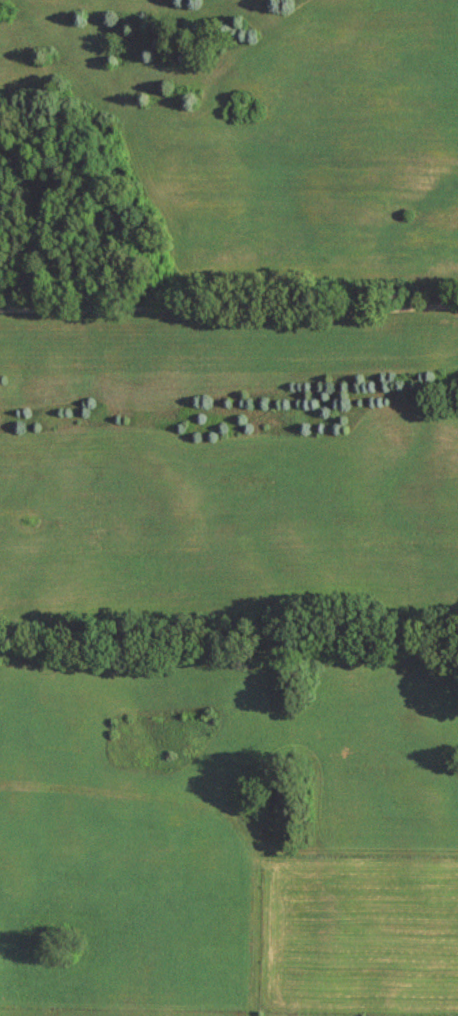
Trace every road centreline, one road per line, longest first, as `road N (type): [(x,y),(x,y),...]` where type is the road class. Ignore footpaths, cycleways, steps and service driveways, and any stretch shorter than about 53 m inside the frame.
road 1 (residential): [(0,309),(457,310)]

